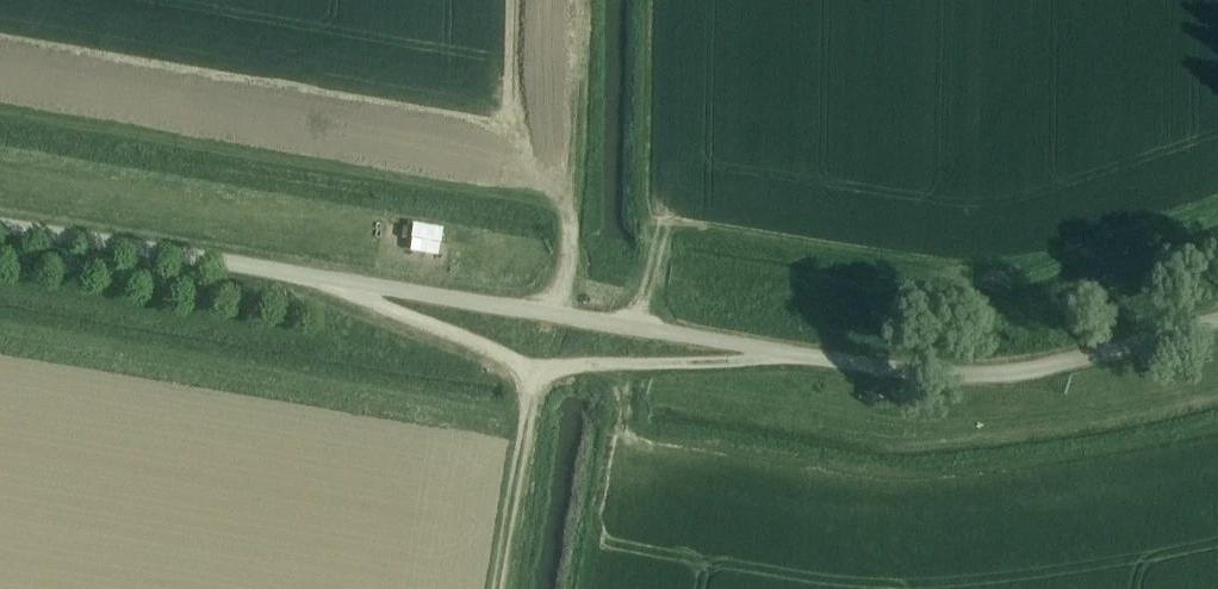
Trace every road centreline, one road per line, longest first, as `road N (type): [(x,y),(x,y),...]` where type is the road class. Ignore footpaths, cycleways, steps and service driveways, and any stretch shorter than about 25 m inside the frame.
road 1 (unclassified): [(794,352),(320,276)]
road 2 (unclassified): [(794,352),(964,375),(1026,371),(1217,318)]
road 3 (unclassified): [(0,224),(320,276)]
road 4 (track): [(539,367),(794,352)]
road 5 (track): [(539,367),(320,276)]
road 6 (track): [(501,588),(539,367)]

